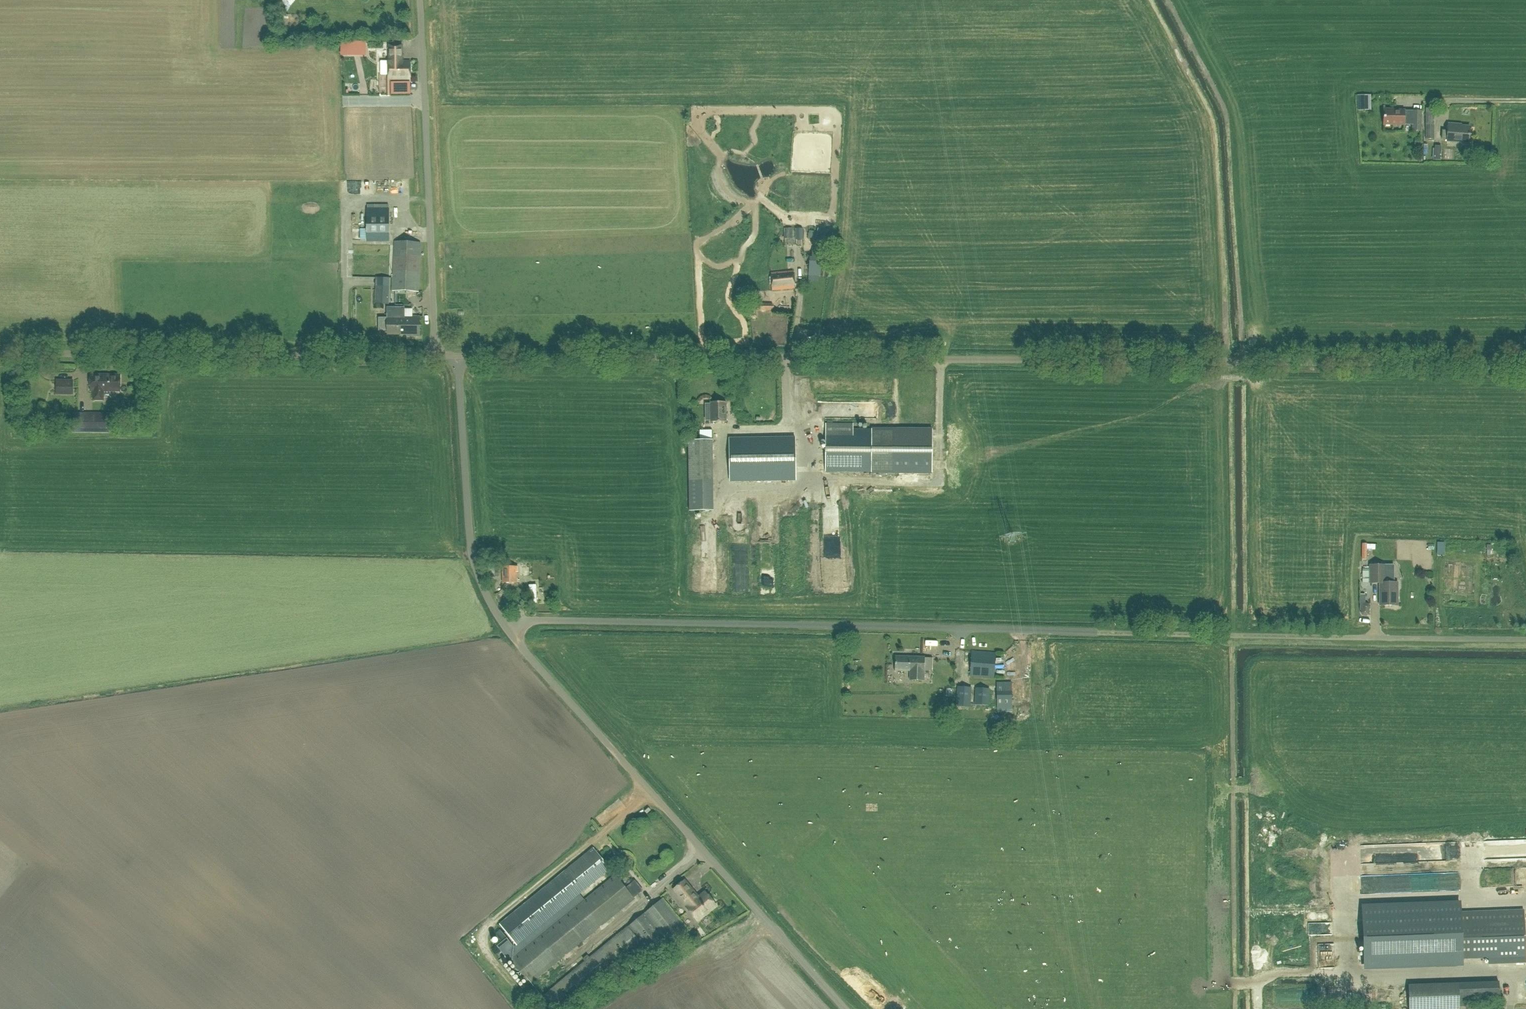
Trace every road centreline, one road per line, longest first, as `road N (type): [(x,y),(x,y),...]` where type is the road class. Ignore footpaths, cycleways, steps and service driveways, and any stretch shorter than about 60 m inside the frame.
road 1 (unclassified): [(458,356),(1525,363)]
road 2 (unclassified): [(1525,637),(536,620),(510,634)]
road 3 (unclassified): [(843,1008),(510,634)]
road 4 (unclassified): [(436,355),(0,352)]
road 5 (unclassified): [(436,355),(418,0)]
road 6 (unclassified): [(510,634),(475,579),(468,544),(458,356)]
road 7 (track): [(1525,101),(1395,101)]

